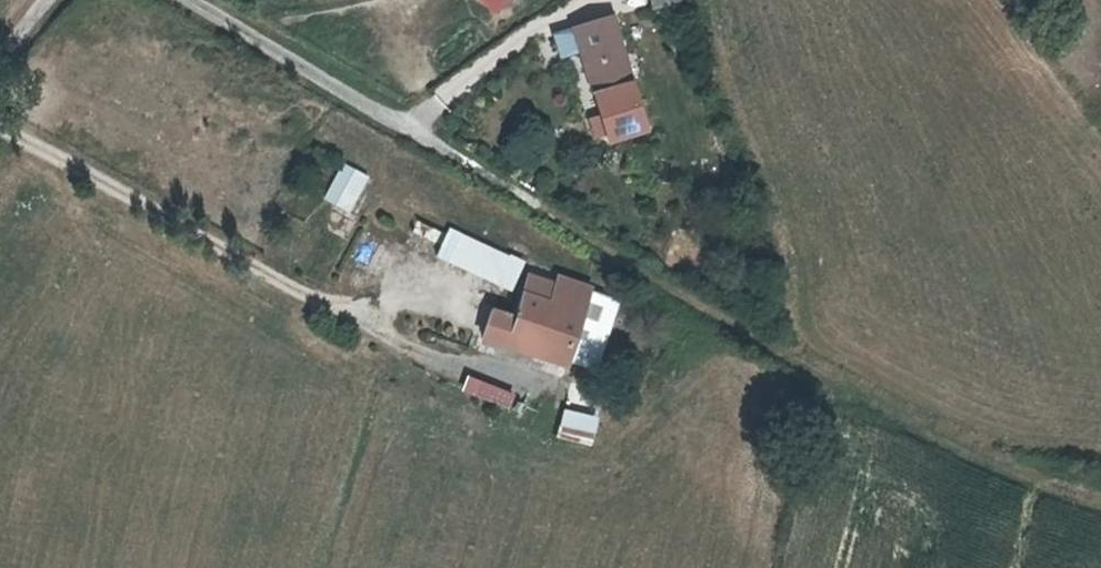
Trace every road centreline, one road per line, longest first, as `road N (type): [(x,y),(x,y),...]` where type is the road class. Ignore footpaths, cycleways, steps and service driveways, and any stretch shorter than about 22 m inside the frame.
road 1 (track): [(1100,493),(1032,474),(612,264)]
road 2 (unclassified): [(183,0),(612,264)]

